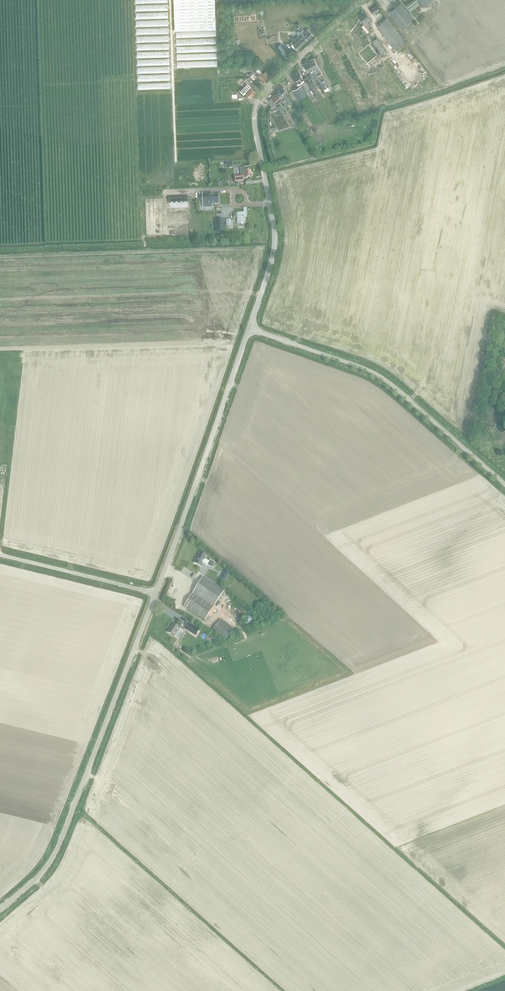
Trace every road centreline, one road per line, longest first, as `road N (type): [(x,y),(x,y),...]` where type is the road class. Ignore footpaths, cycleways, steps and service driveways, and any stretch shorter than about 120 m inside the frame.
road 1 (unclassified): [(0,909),(57,850),(156,594)]
road 2 (unclassified): [(504,486),(385,383),(249,328)]
road 3 (unclassified): [(156,594),(249,328)]
road 4 (unclassified): [(249,328),(275,236),(254,118)]
road 5 (residential): [(254,118),(264,91),(362,0)]
road 6 (unclassified): [(156,594),(0,556)]

